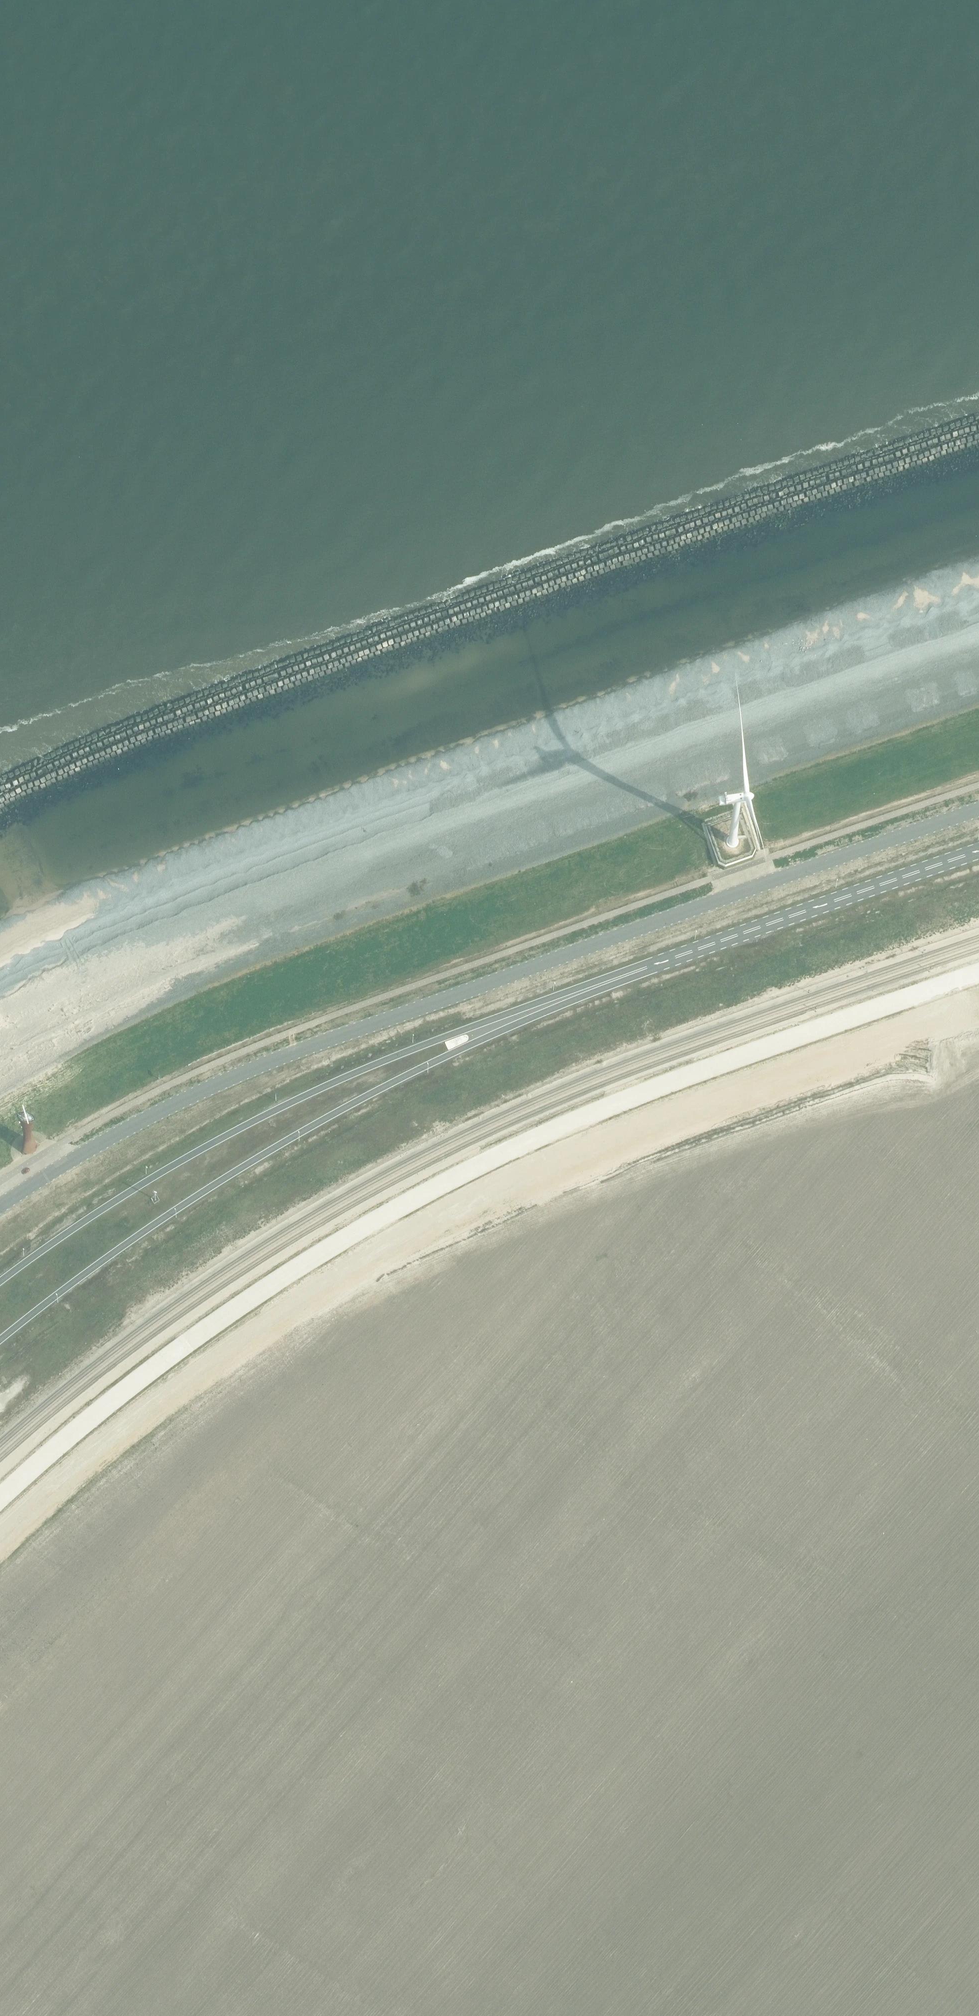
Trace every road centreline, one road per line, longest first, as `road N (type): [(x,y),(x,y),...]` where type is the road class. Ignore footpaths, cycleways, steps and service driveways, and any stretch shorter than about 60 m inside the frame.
road 1 (unclassified): [(978,812),(258,1069),(106,1143),(0,1209)]
road 2 (unclassified): [(356,1280),(483,1207),(600,1152),(978,1014)]
road 3 (secondary): [(0,1343),(272,1152),(577,997)]
road 4 (secondary): [(577,997),(393,1061),(248,1127),(102,1212),(0,1284)]
road 5 (secondary): [(978,854),(577,997)]
road 6 (unclassified): [(101,1535),(356,1280)]
road 7 (unclassified): [(356,1280),(262,1345),(94,1512)]
road 8 (unclassified): [(94,1512),(0,1410)]
road 9 (unclassified): [(0,1617),(101,1535)]

